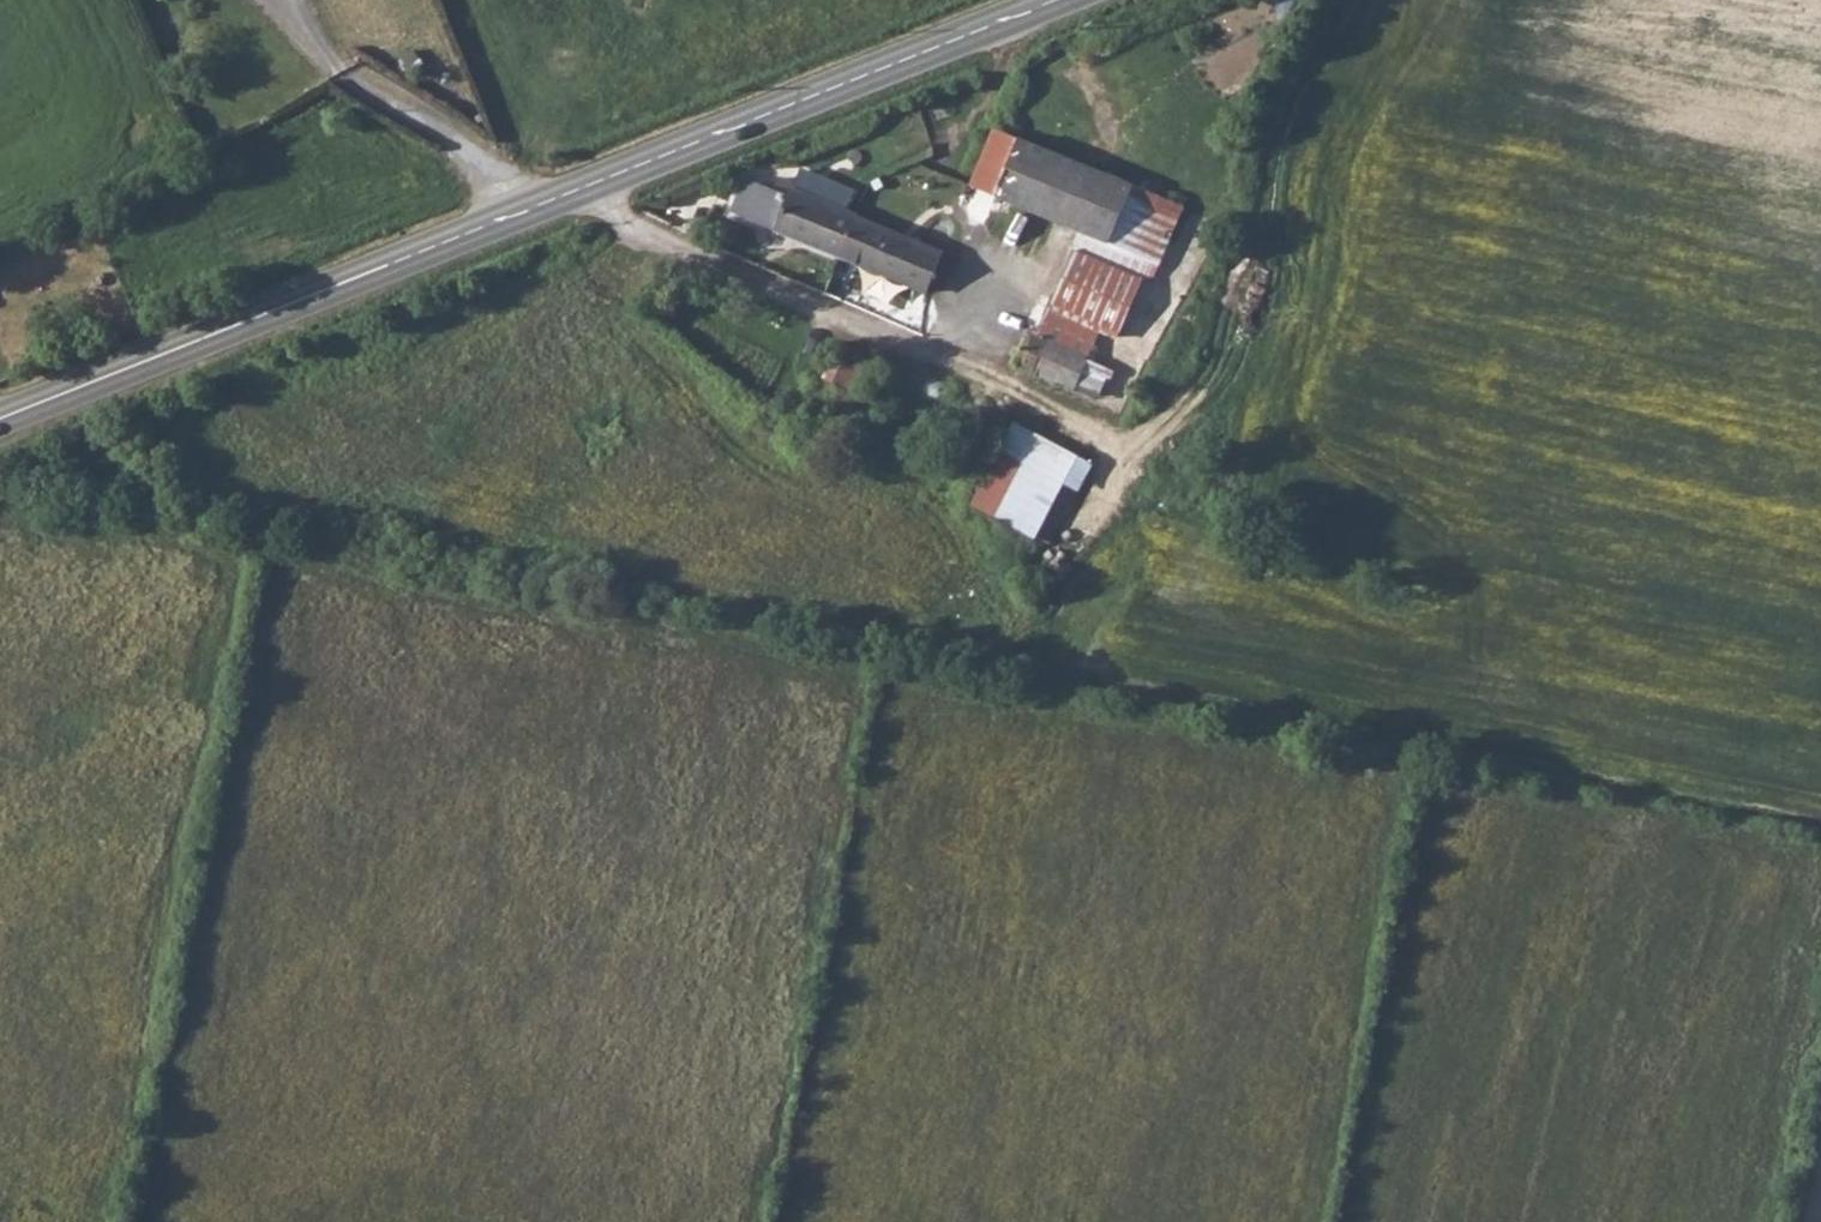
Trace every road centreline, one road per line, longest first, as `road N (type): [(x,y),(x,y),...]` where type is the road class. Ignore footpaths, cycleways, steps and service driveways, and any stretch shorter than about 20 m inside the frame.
road 1 (secondary): [(0,420),(1059,0)]

